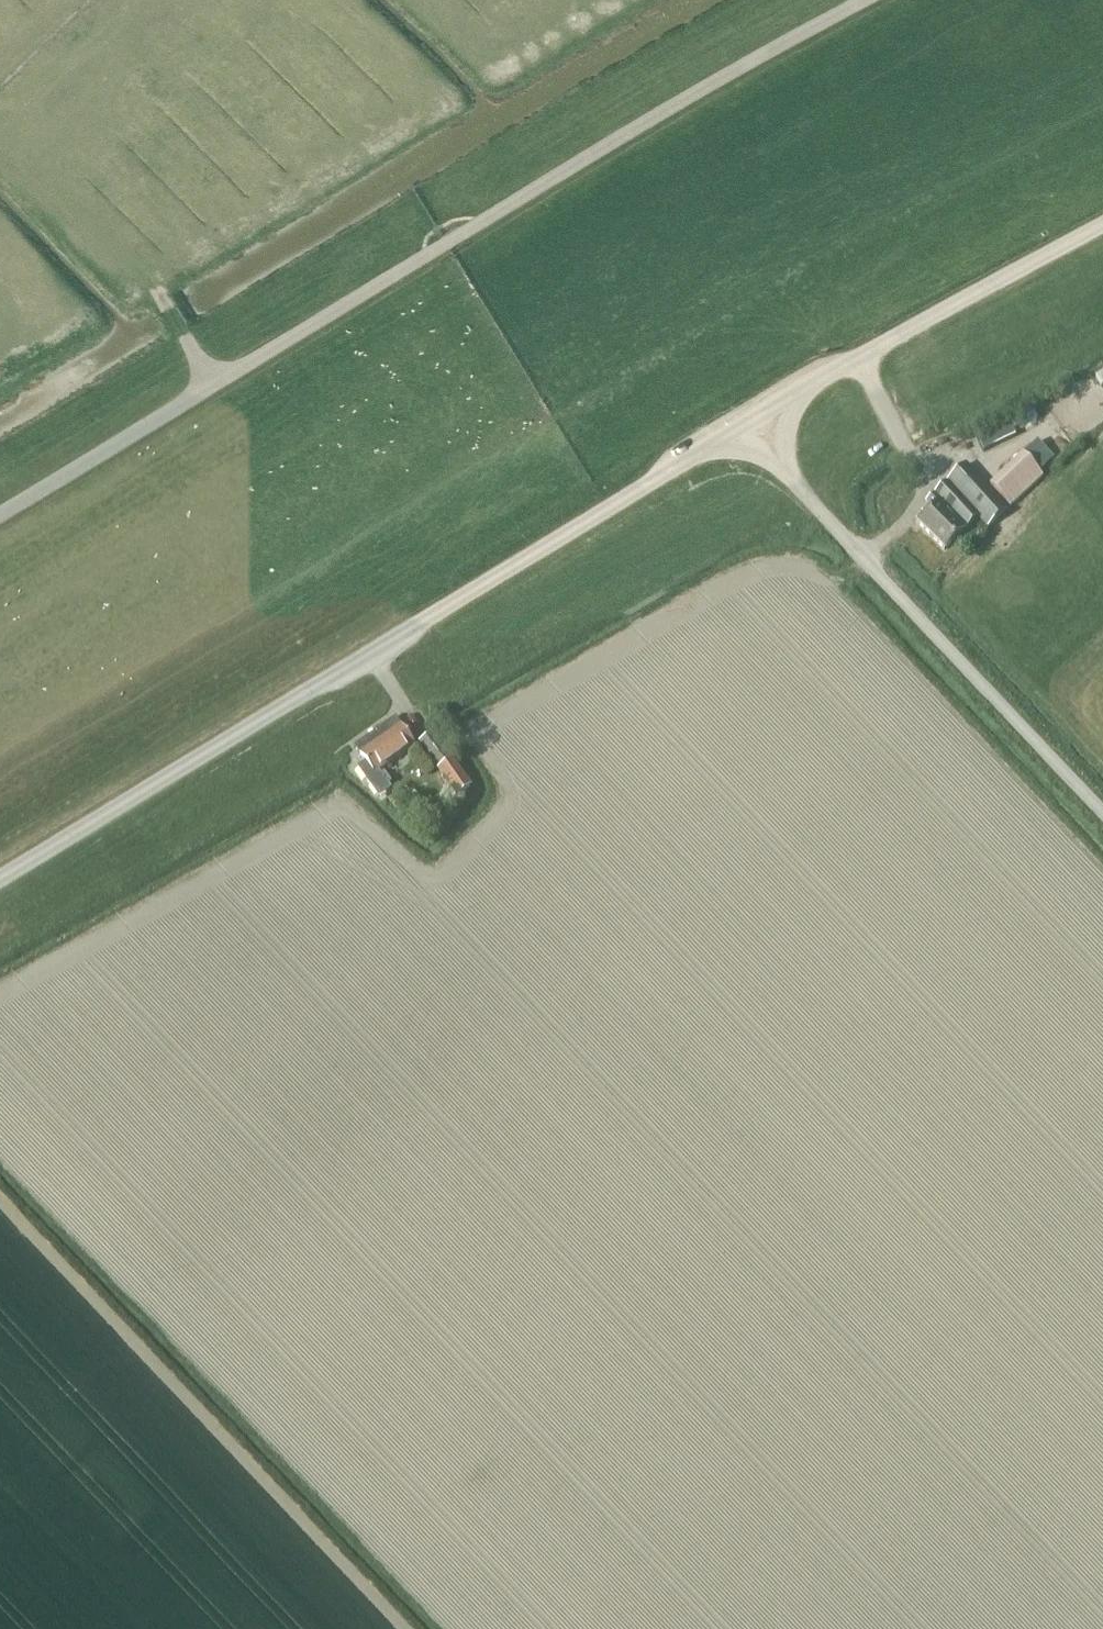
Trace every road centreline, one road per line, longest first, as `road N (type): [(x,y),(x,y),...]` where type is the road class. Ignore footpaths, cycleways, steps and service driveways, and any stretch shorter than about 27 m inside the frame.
road 1 (unclassified): [(858,0),(0,512)]
road 2 (unclassified): [(0,878),(757,417)]
road 3 (unclassified): [(1102,812),(796,484),(757,417)]
road 4 (unclassified): [(757,417),(1102,226)]

